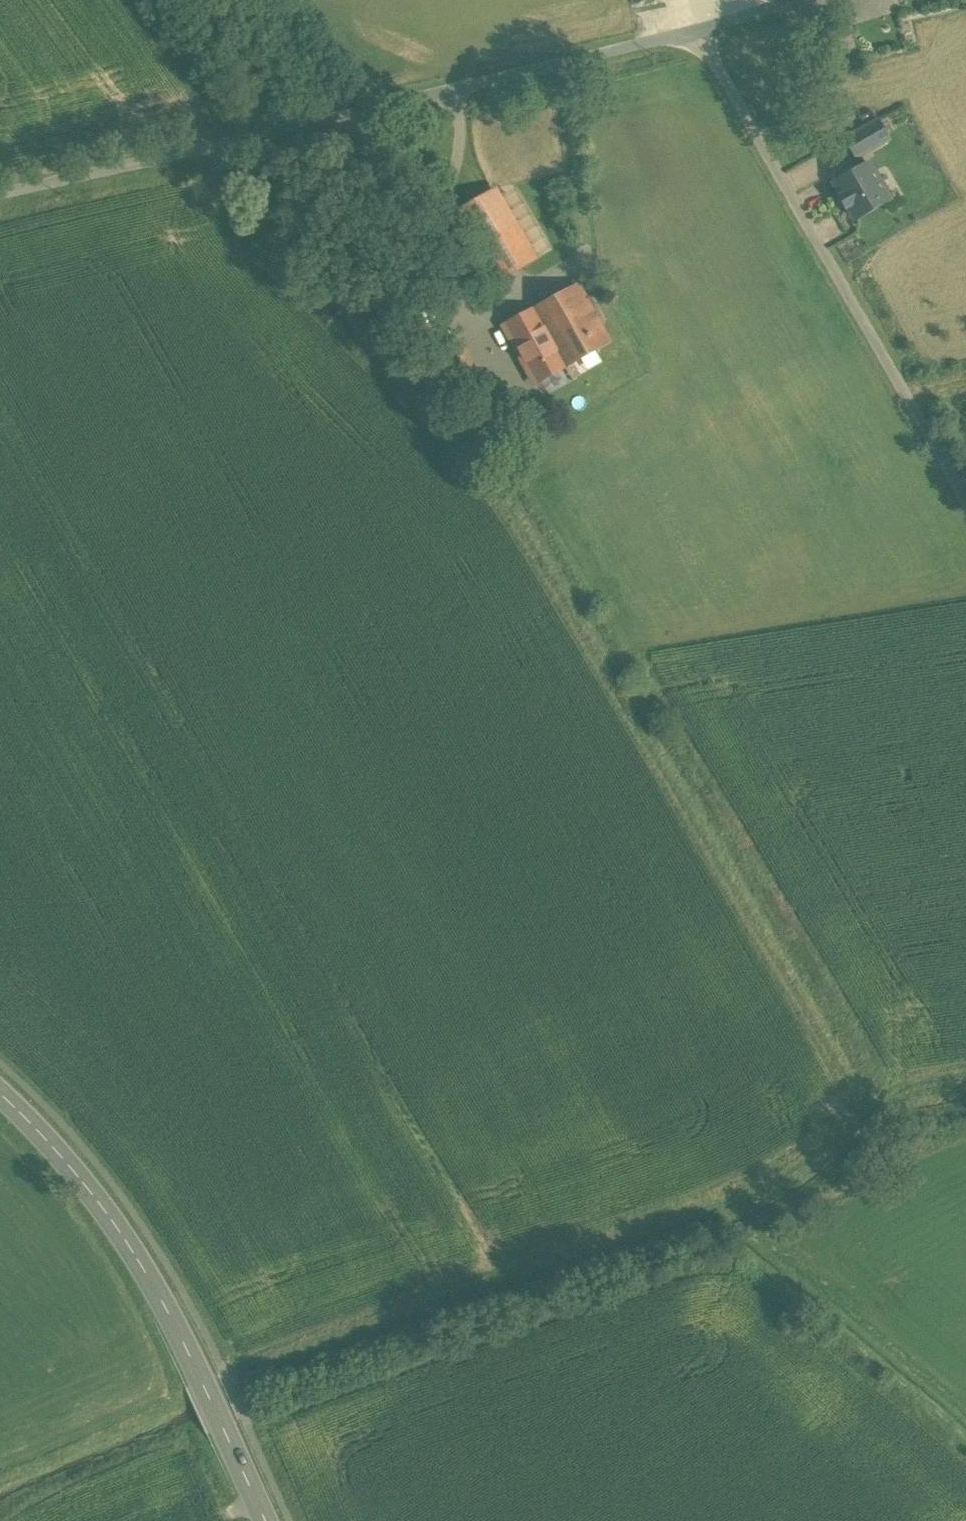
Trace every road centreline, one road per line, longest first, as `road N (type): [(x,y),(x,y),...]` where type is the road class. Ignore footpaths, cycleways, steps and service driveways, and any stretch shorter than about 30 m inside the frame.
road 1 (unclassified): [(0,192),(645,45),(690,44),(721,75),(965,503)]
road 2 (secondary): [(0,1096),(97,1202),(153,1285),(267,1520)]

